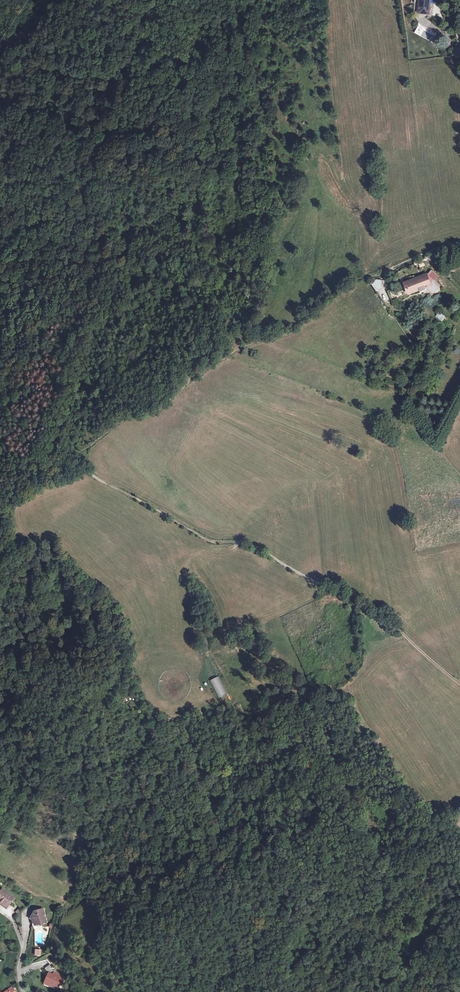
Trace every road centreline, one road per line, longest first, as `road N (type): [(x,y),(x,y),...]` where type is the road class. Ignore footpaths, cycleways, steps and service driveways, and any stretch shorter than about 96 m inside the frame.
road 1 (track): [(58,468),(85,468),(203,537),(255,547),(311,580),(355,593),(459,683)]

